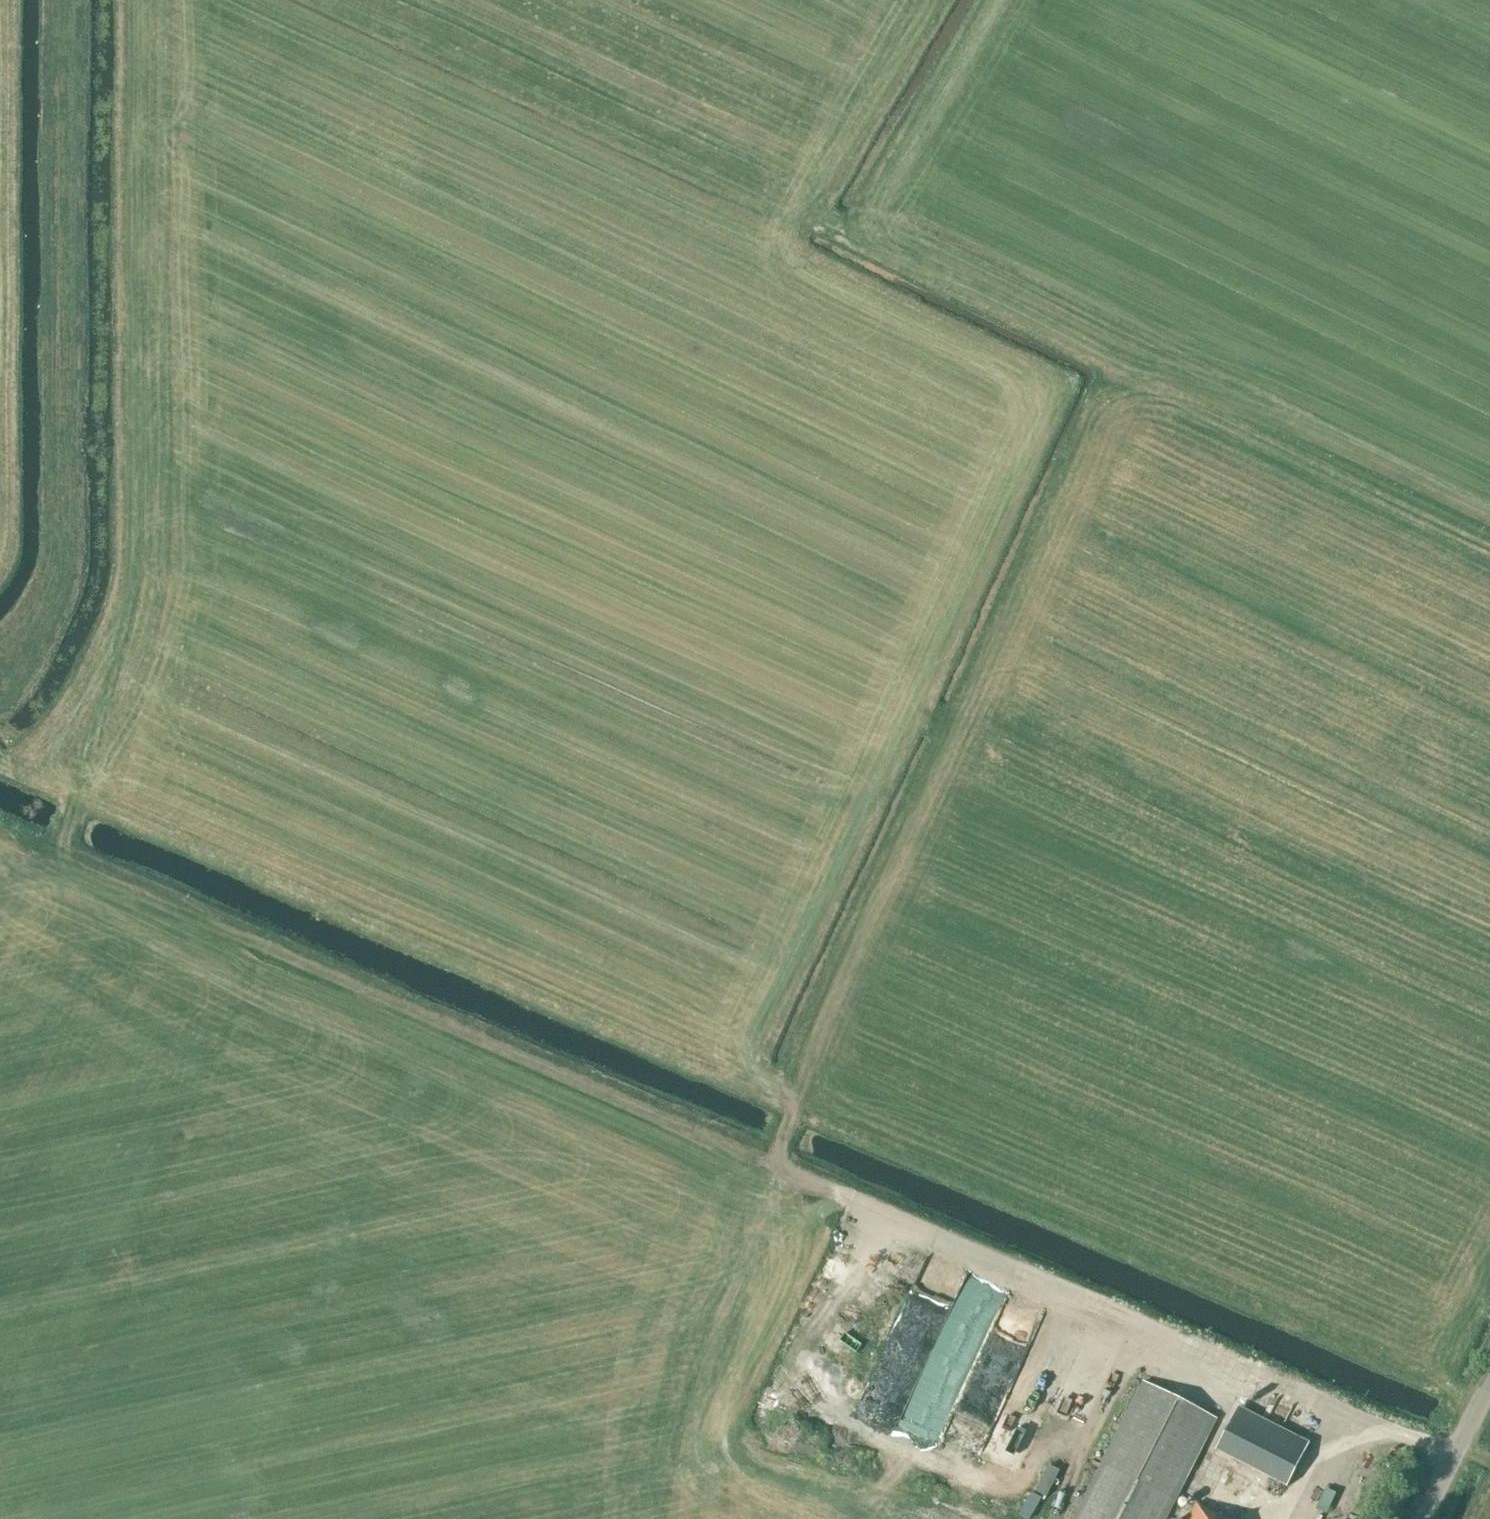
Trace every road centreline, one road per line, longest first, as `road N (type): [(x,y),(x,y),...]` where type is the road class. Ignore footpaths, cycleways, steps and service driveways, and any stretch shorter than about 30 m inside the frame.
road 1 (unclassified): [(1424,1518),(1489,1389)]

